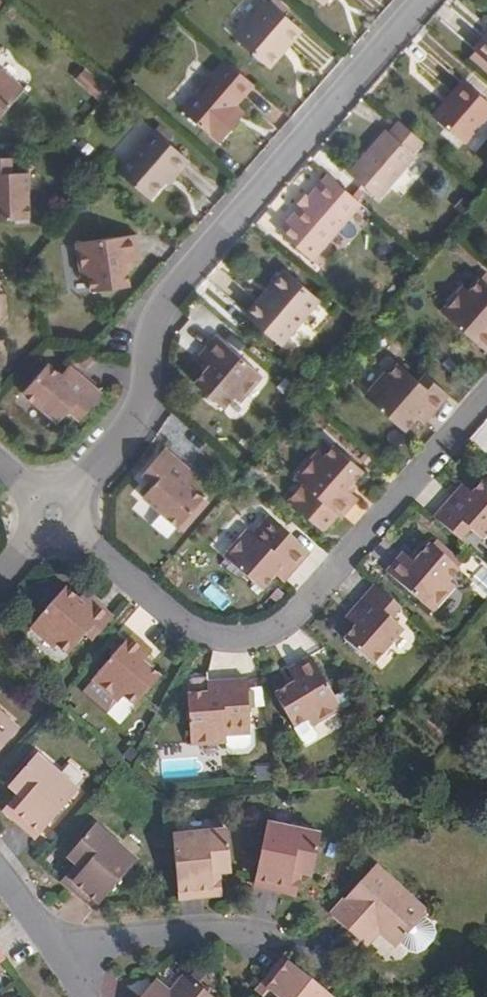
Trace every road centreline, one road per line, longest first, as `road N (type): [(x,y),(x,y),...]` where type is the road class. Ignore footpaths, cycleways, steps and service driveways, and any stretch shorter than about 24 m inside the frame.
road 1 (residential): [(427,0),(159,304),(146,399),(55,513)]
road 2 (residential): [(55,513),(201,632),(274,635),(486,397)]
road 3 (residential): [(65,943),(184,927),(271,935)]

